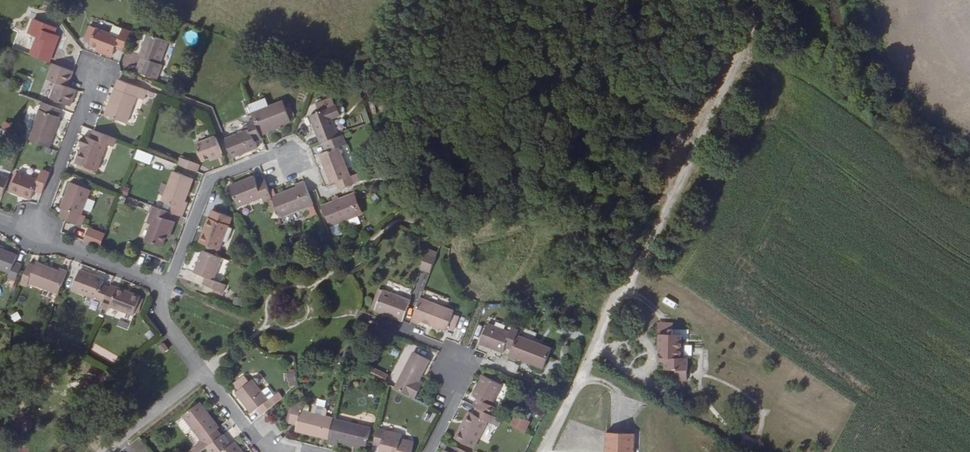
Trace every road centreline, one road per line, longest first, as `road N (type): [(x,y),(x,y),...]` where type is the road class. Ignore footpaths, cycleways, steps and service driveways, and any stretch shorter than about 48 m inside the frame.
road 1 (track): [(774,0),(624,287)]
road 2 (residential): [(164,290),(207,179),(292,160)]
road 3 (residential): [(624,287),(542,451)]
road 4 (residential): [(28,235),(95,68)]
road 5 (residential): [(164,290),(28,235)]
road 6 (residential): [(296,451),(253,439),(201,374)]
road 7 (residential): [(104,451),(201,374)]

